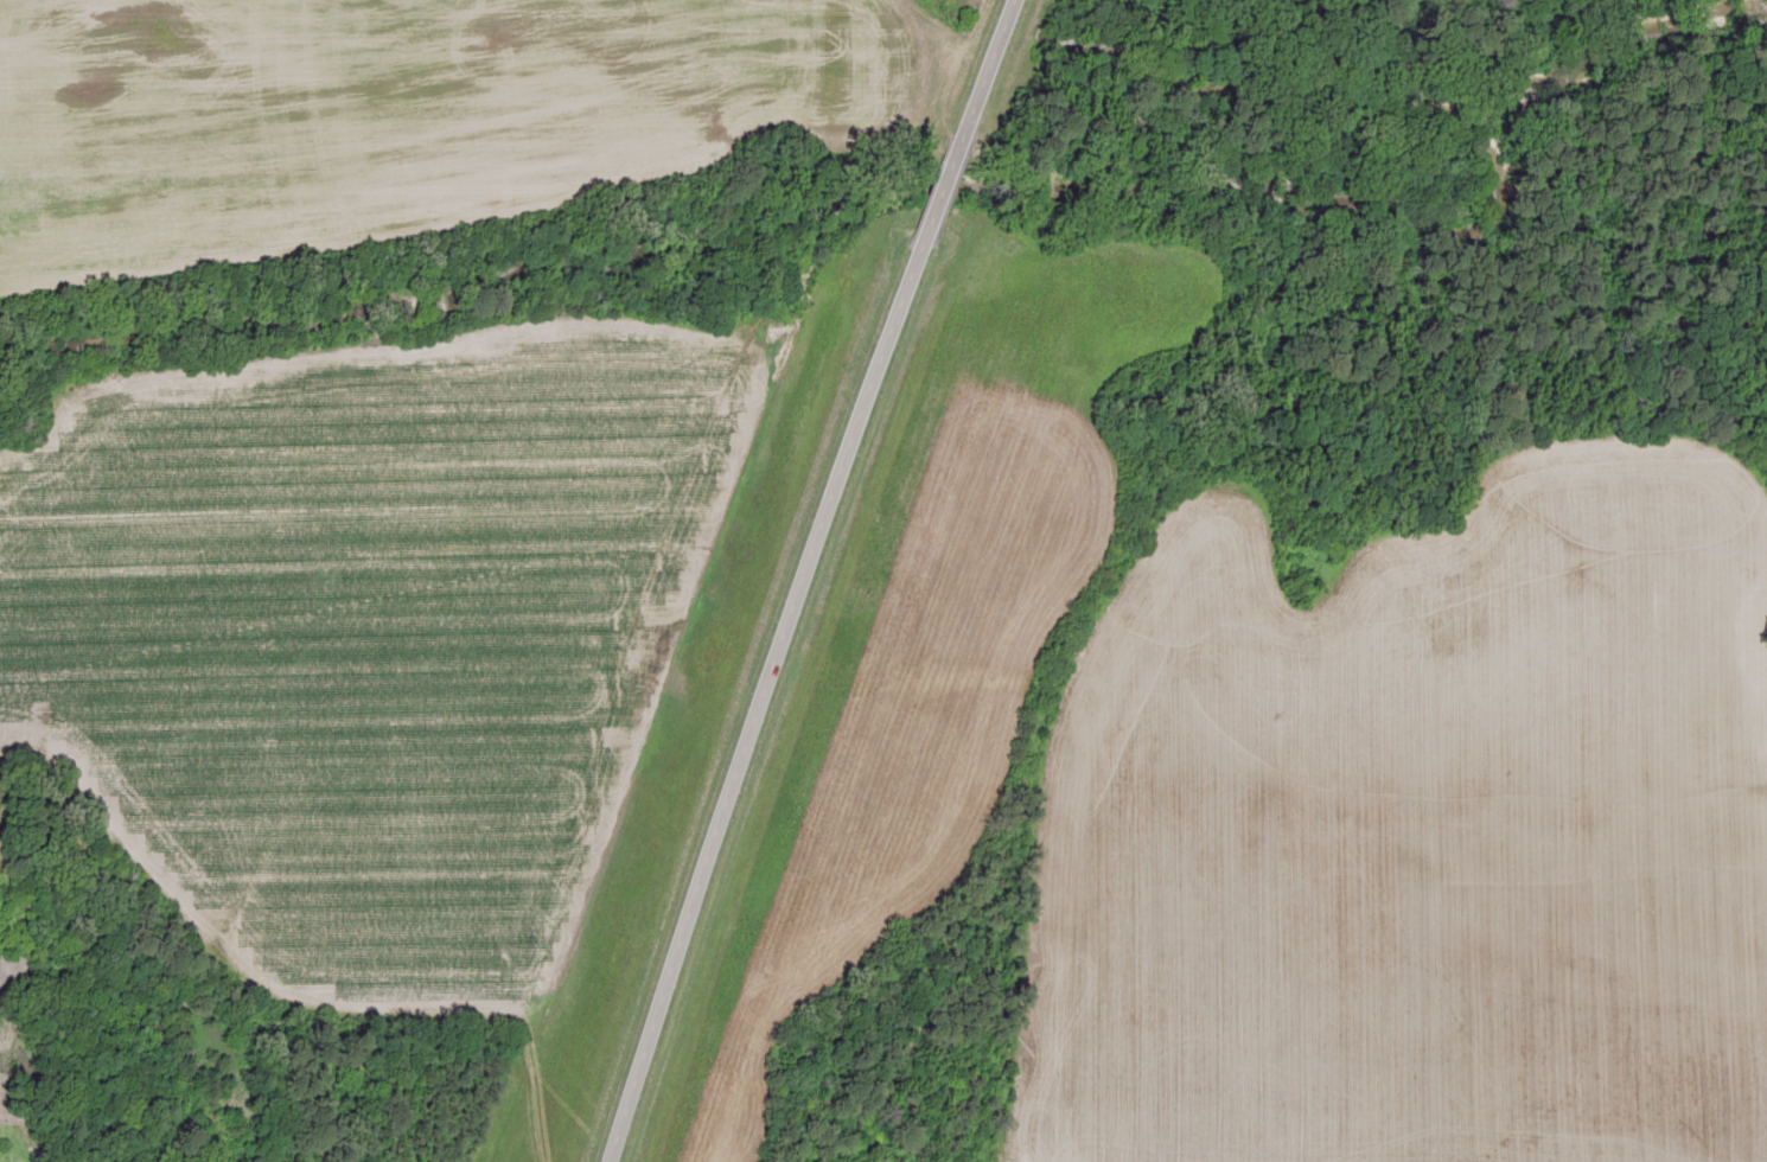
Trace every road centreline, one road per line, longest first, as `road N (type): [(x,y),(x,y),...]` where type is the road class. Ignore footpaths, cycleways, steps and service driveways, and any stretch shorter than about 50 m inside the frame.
road 1 (primary): [(602,1161),(684,894),(906,250)]
road 2 (primary): [(944,147),(1001,0)]

